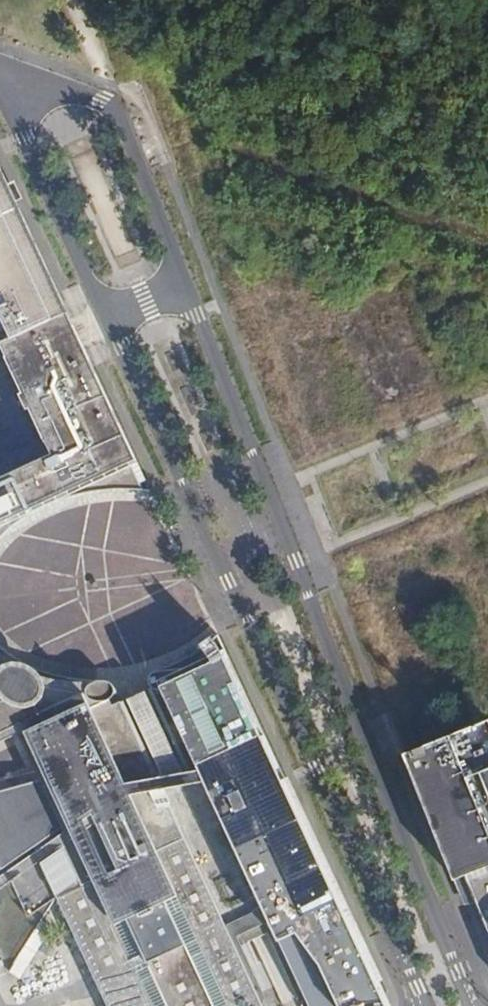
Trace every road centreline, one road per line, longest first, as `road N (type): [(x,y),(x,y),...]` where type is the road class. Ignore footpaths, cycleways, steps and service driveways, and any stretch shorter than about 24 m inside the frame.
road 1 (residential): [(473,1005),(187,286)]
road 2 (residential): [(106,321),(422,1005)]
road 3 (residential): [(187,286),(119,117),(100,101),(52,83),(21,83)]
road 4 (residential): [(21,83),(15,110),(106,321)]

